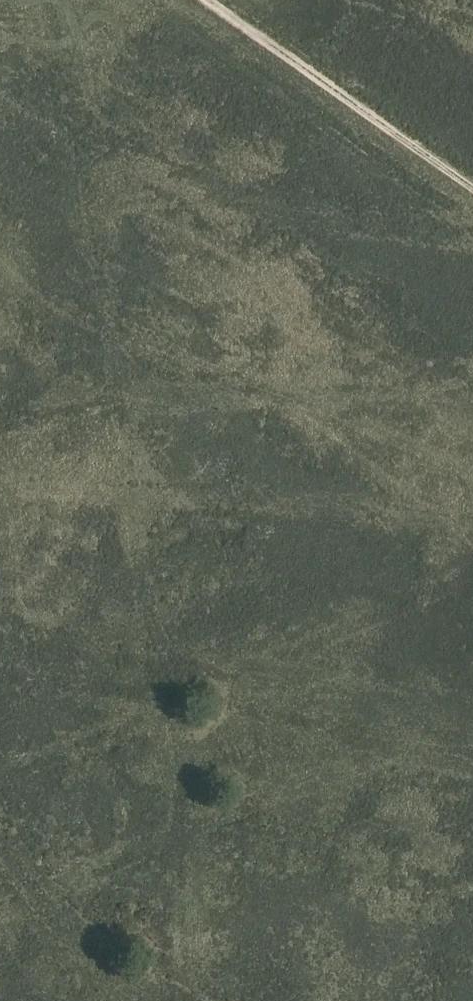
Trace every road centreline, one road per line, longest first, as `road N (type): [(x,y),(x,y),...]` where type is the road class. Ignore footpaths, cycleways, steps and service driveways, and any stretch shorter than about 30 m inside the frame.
road 1 (track): [(207,0),(472,187)]

